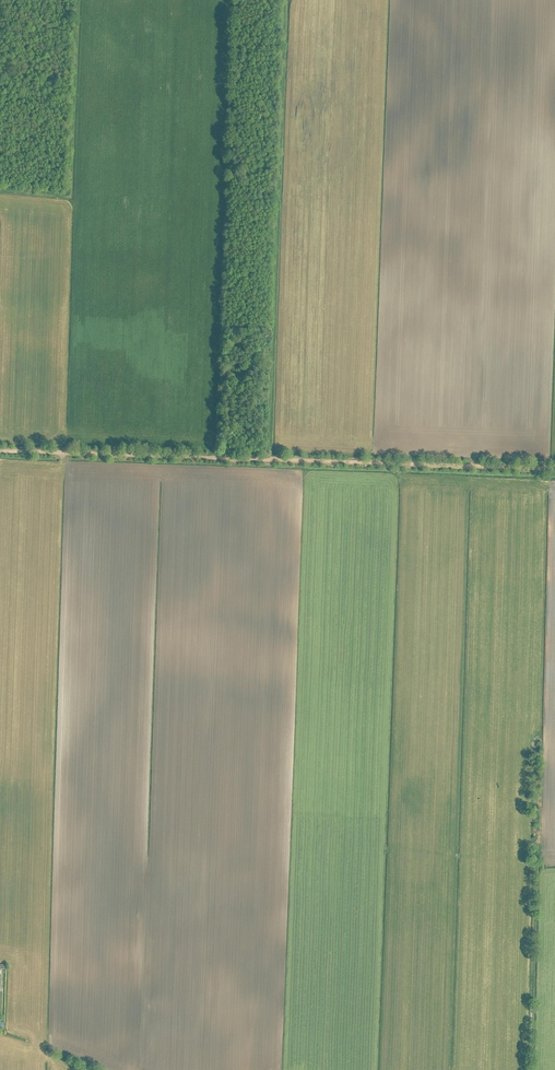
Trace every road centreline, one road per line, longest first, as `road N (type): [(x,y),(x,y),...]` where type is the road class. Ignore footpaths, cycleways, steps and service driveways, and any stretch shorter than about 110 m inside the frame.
road 1 (track): [(0,451),(554,470)]

